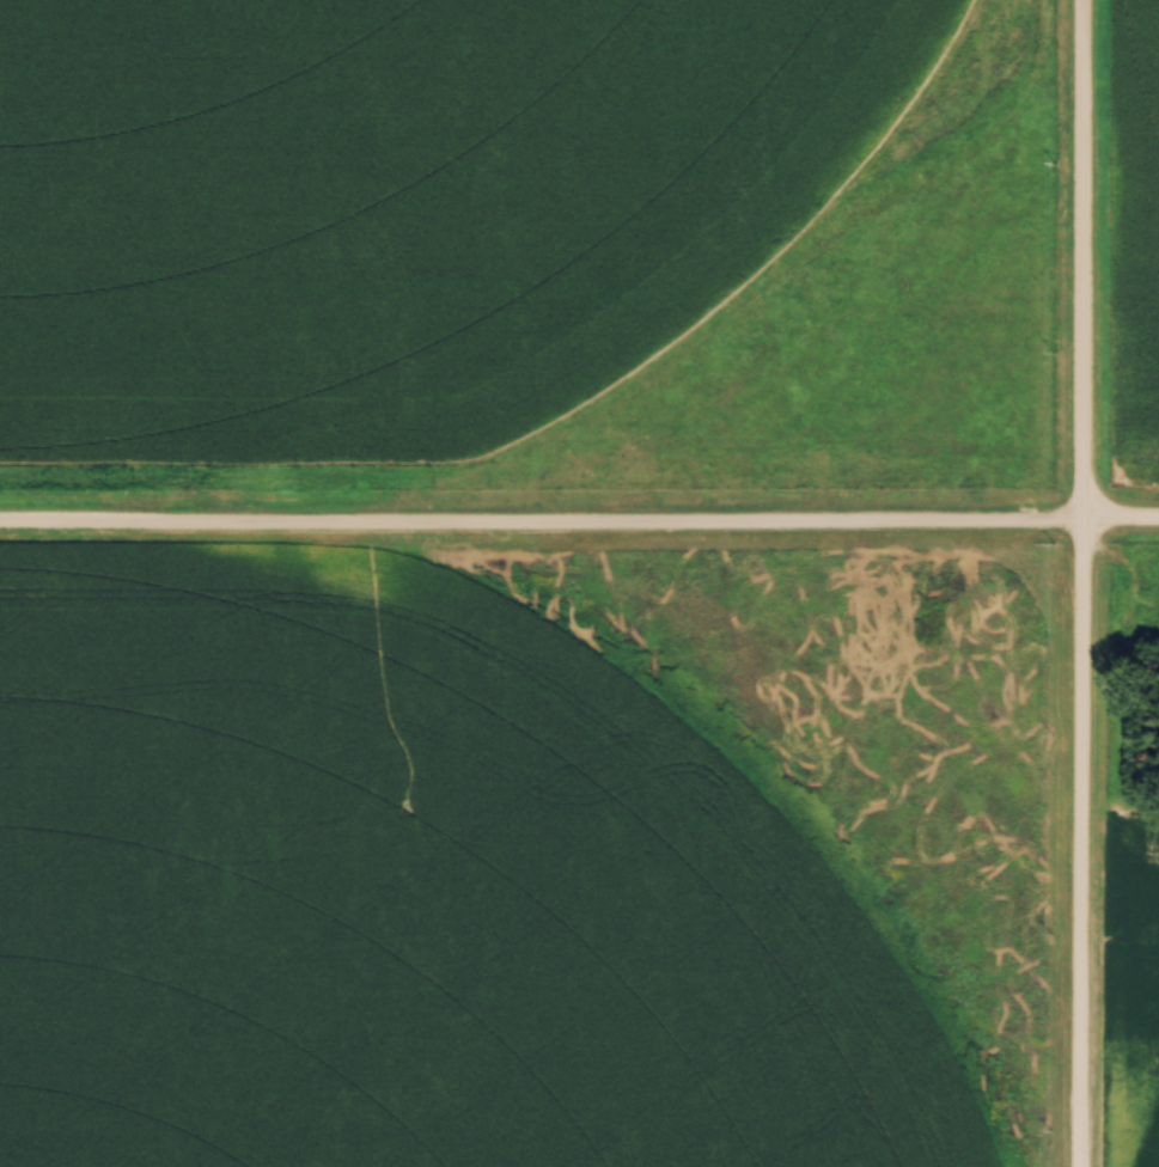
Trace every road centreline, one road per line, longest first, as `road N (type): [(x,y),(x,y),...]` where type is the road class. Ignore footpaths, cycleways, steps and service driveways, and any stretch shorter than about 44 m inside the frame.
road 1 (residential): [(1078,1166),(1082,0)]
road 2 (residential): [(1158,523),(0,529)]

